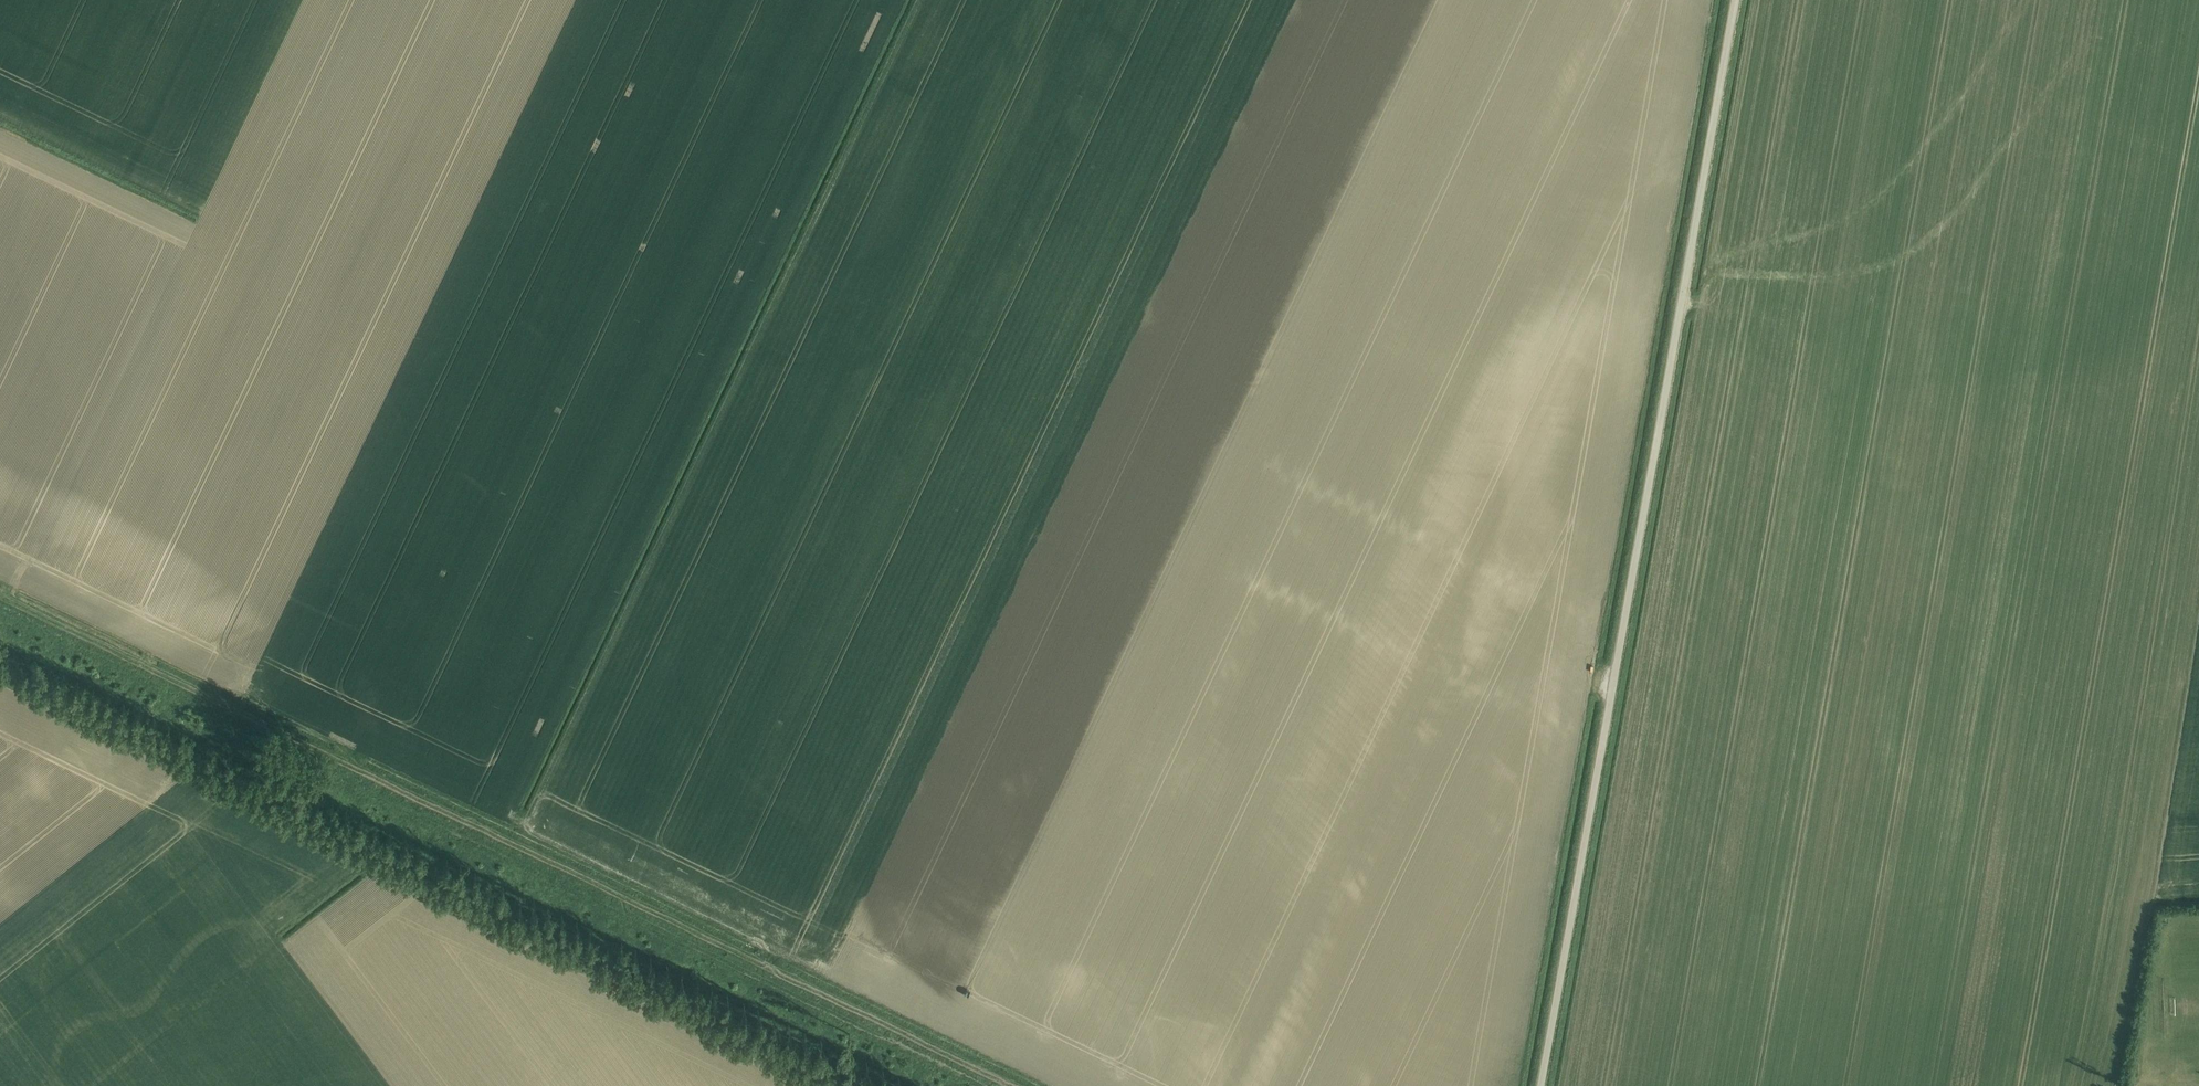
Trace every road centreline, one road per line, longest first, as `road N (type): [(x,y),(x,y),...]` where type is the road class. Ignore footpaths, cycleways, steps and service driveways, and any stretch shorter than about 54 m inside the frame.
road 1 (track): [(1005,1085),(0,599)]
road 2 (unclassified): [(1541,1085),(1732,0)]

